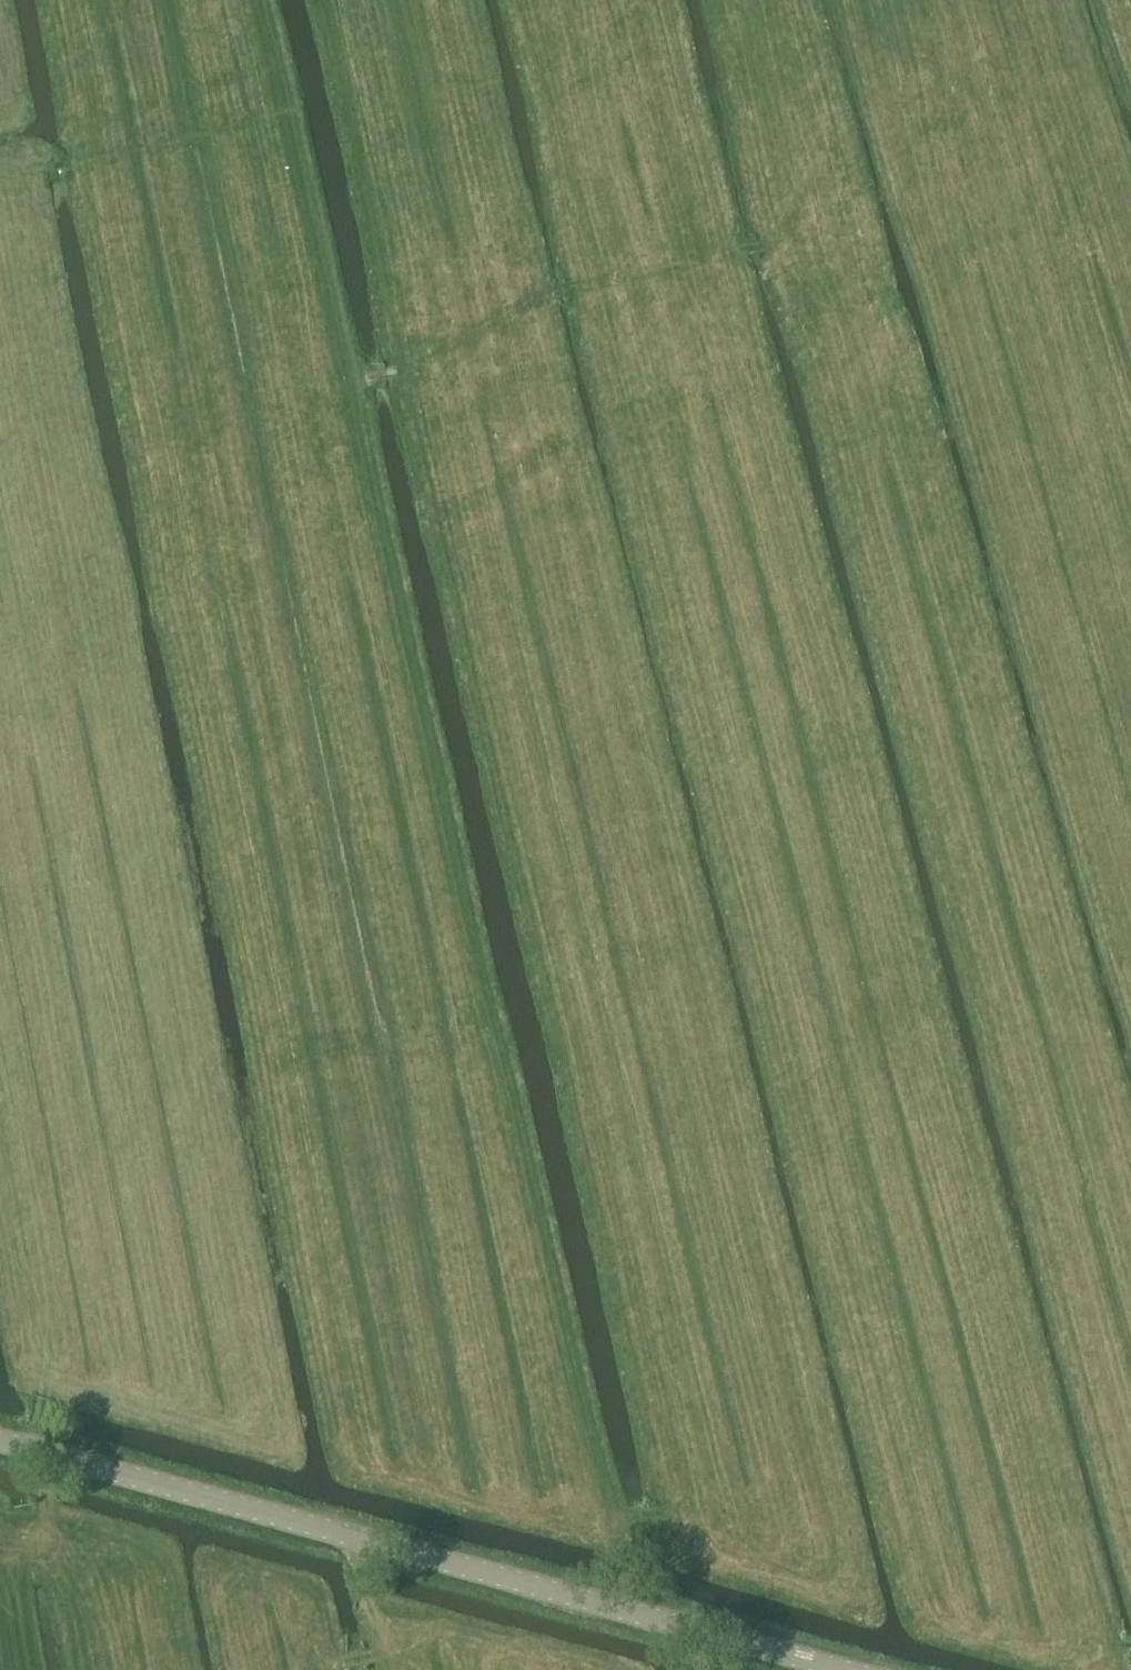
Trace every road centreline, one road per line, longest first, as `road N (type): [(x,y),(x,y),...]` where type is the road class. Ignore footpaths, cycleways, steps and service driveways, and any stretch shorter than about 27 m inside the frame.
road 1 (unclassified): [(835,1669),(0,1441)]

